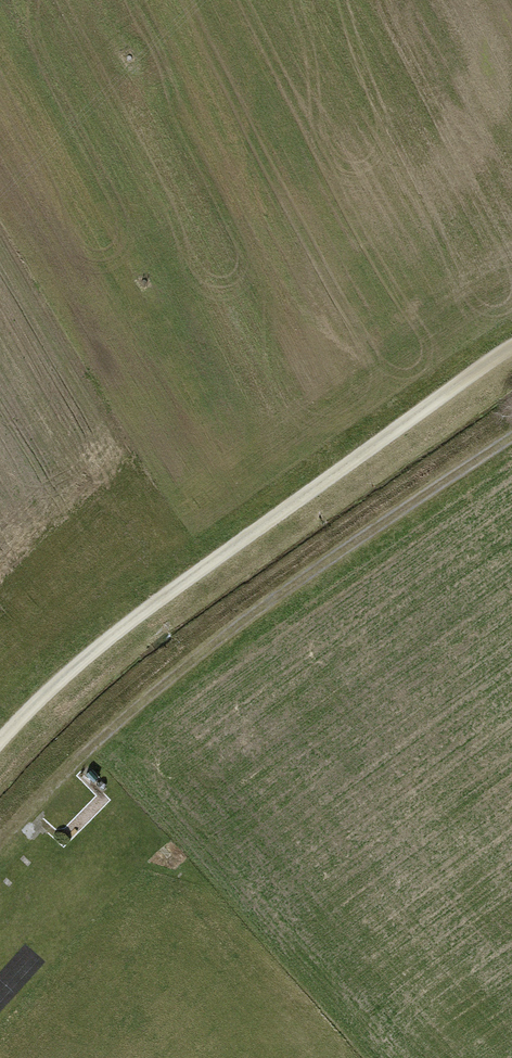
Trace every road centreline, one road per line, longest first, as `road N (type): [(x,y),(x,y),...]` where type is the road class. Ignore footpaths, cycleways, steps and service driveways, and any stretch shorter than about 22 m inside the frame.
road 1 (track): [(511,434),(178,667),(89,747),(0,843)]
road 2 (track): [(0,741),(156,604),(511,346)]

